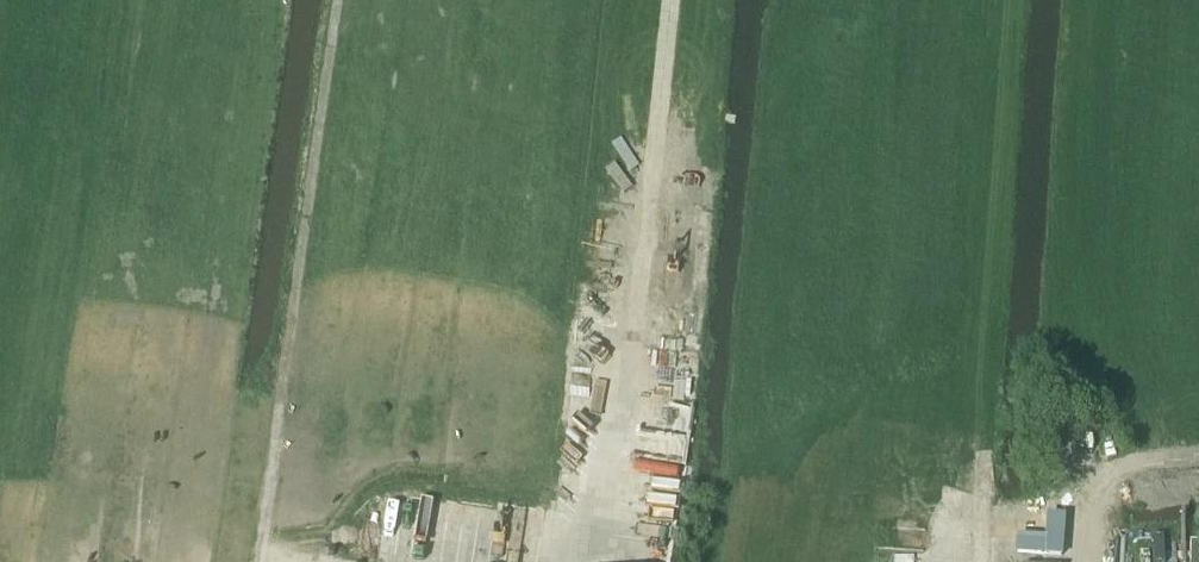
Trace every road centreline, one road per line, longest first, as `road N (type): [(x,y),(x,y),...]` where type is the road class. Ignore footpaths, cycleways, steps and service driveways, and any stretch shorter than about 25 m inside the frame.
road 1 (track): [(569,561),(621,480),(671,0)]
road 2 (track): [(254,561),(341,0)]
road 3 (track): [(1083,561),(1099,483),(1132,463),(1198,461)]

